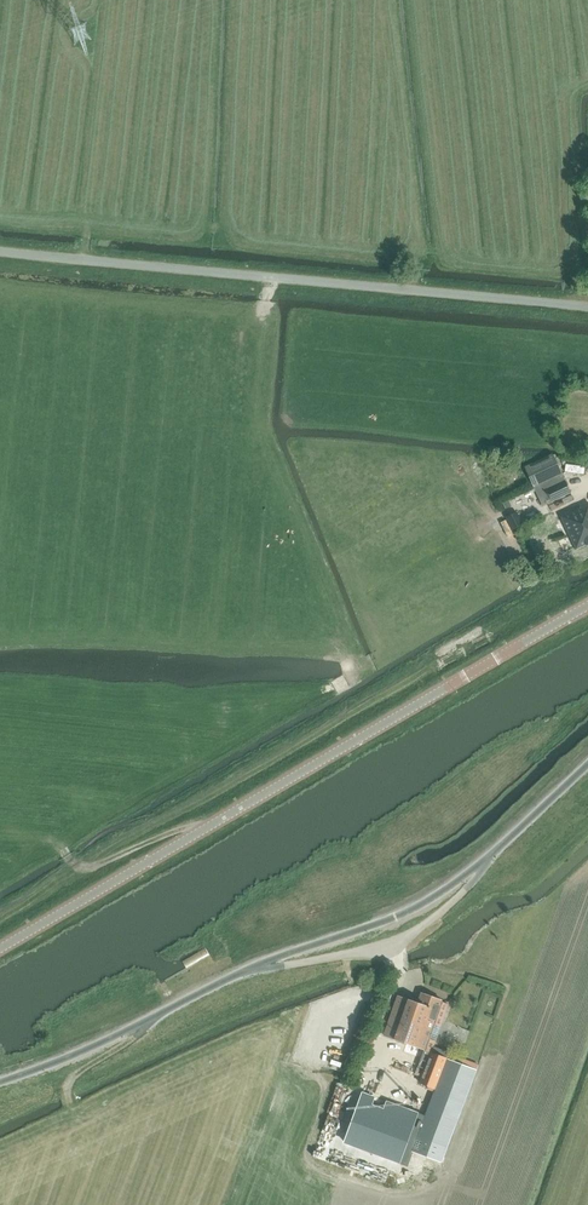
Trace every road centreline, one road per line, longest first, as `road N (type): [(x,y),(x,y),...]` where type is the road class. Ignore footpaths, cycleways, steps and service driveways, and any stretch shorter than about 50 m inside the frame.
road 1 (secondary): [(0,949),(587,608)]
road 2 (unclassified): [(0,1082),(88,1049),(252,968),(418,907),(479,865),(587,764)]
road 3 (tertiary): [(587,307),(0,251)]

